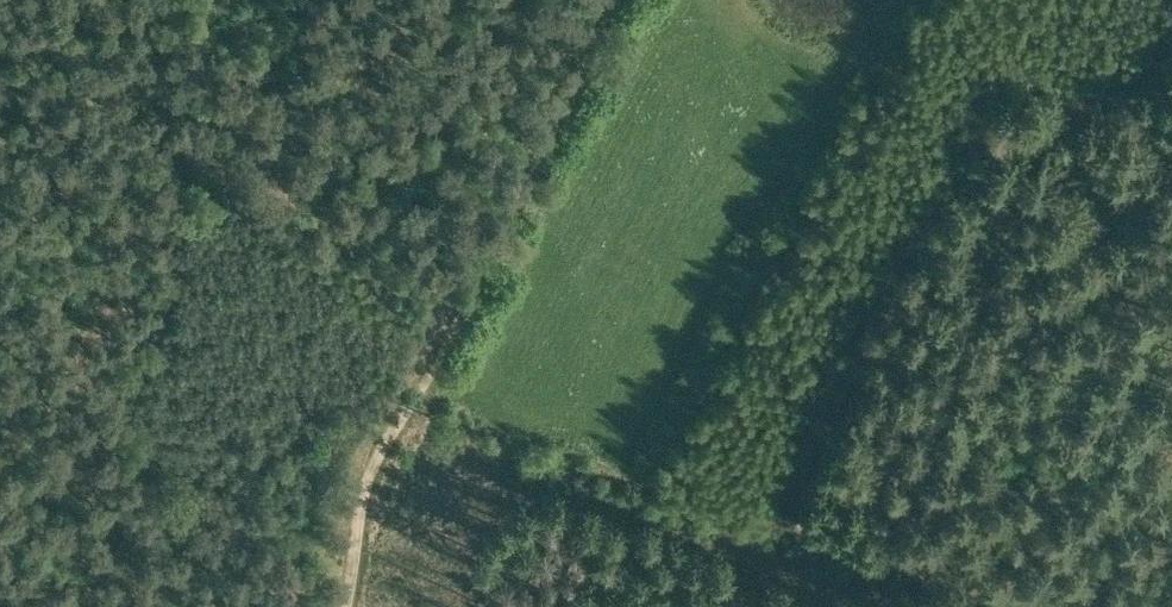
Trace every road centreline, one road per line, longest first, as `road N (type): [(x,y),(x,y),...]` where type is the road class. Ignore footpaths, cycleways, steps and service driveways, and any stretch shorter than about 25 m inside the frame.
road 1 (track): [(344,606),(366,465),(412,402),(611,0)]

